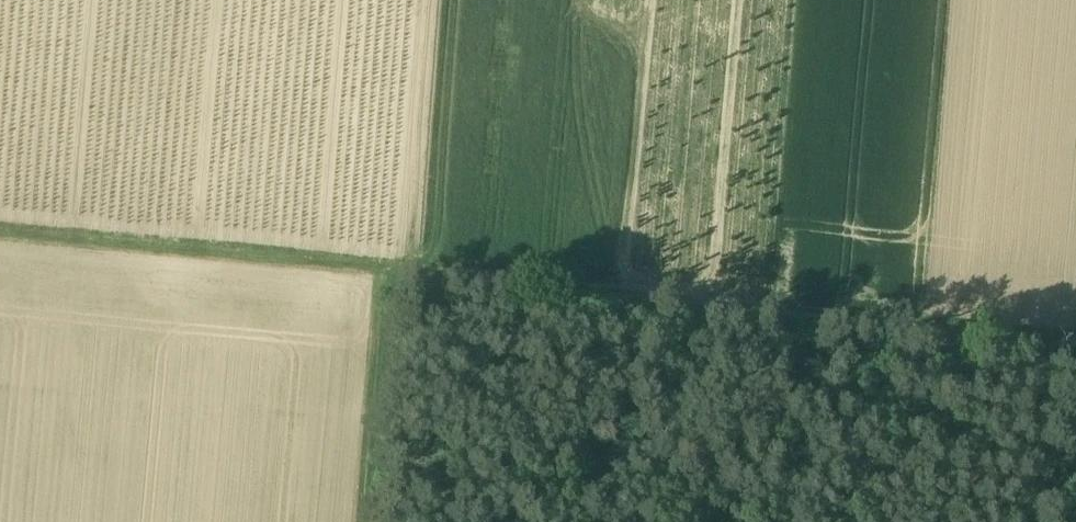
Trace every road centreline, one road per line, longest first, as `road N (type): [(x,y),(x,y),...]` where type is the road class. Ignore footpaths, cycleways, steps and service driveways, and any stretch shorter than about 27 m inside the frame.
road 1 (track): [(0,231),(394,267),(1075,350)]
road 2 (track): [(394,267),(374,521)]
road 3 (track): [(1050,521),(1066,349)]

